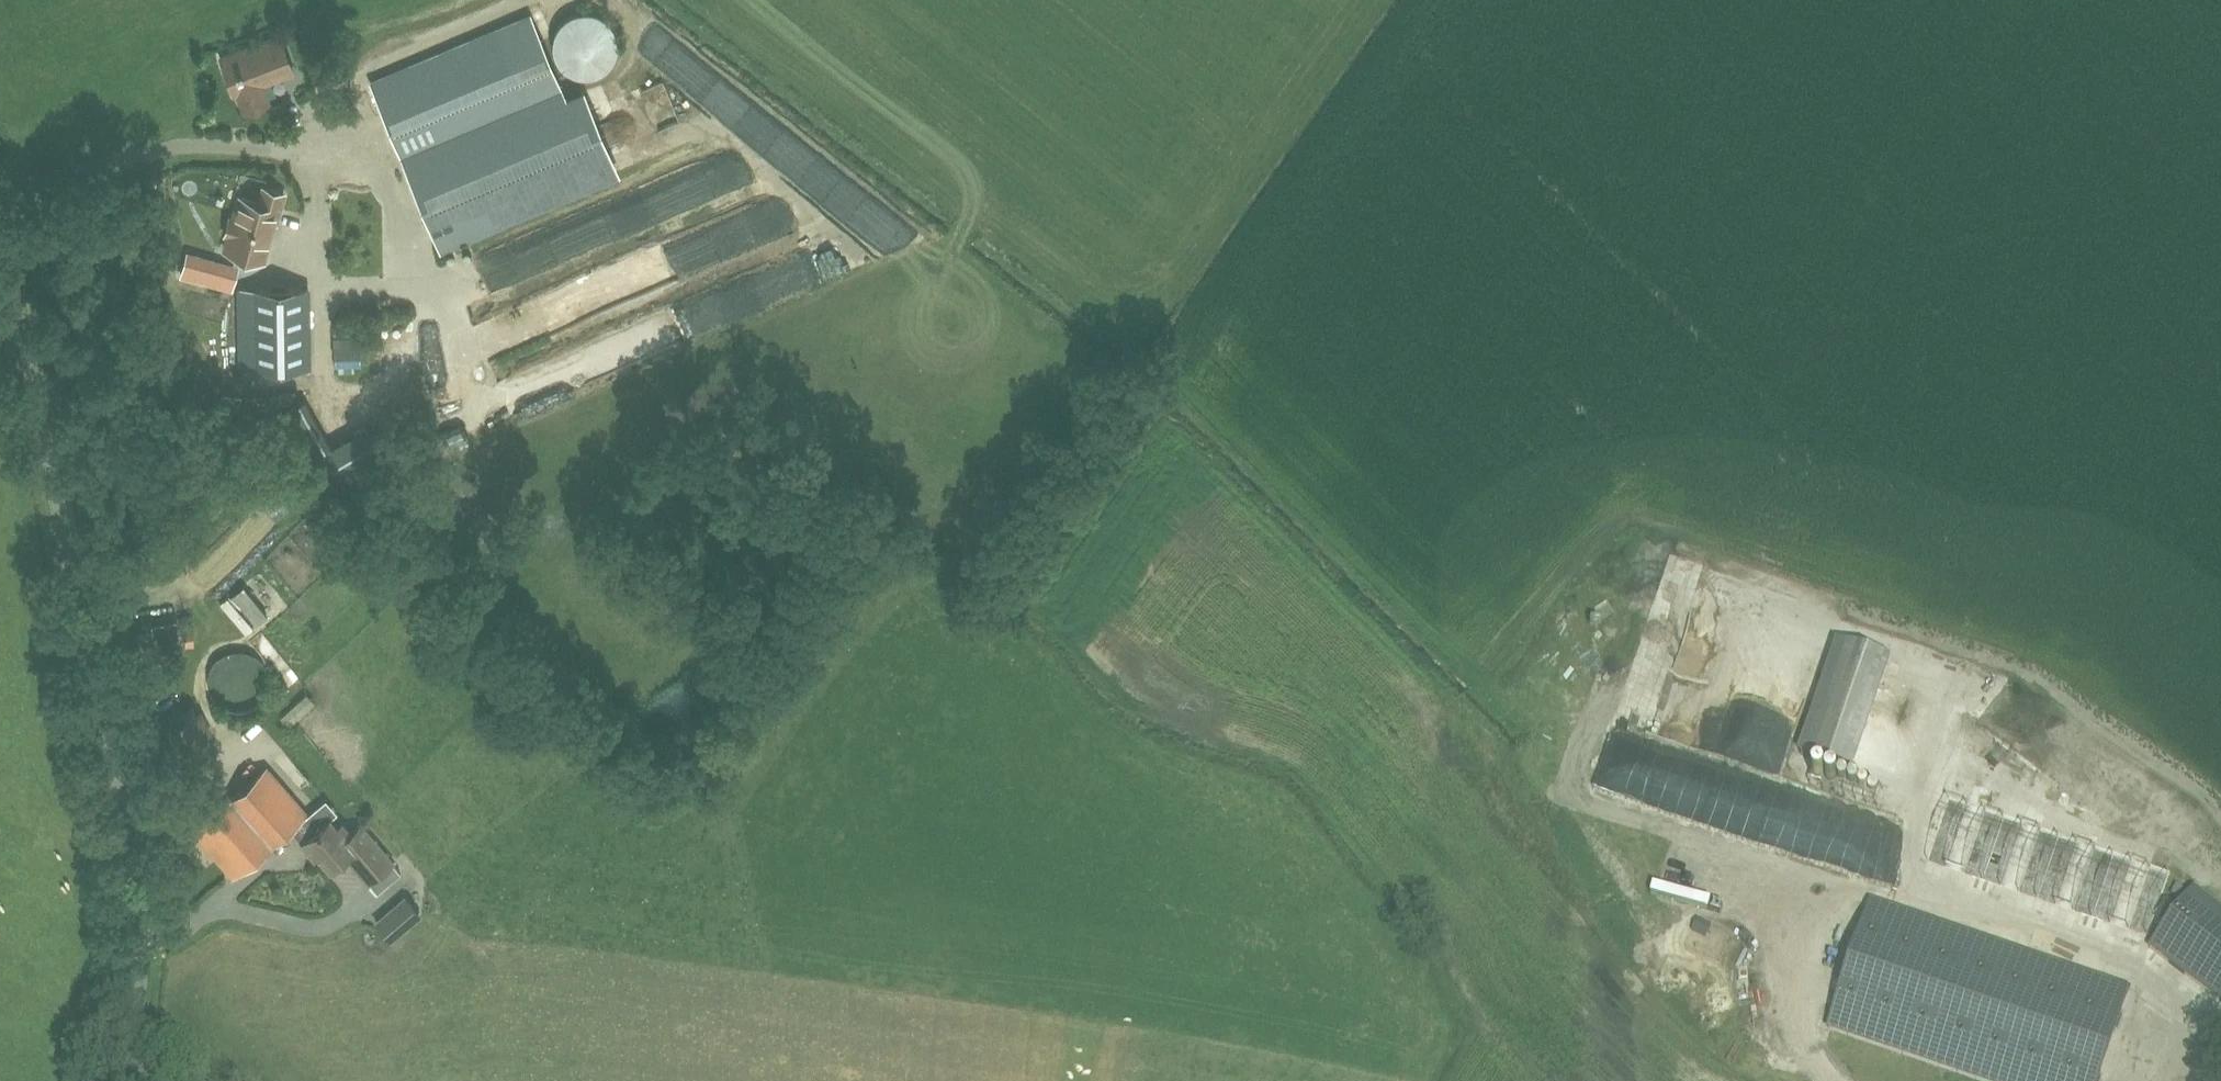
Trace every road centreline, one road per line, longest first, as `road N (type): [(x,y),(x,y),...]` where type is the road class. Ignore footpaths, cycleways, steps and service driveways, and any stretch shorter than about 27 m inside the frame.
road 1 (unclassified): [(135,1075),(137,896),(0,225)]

